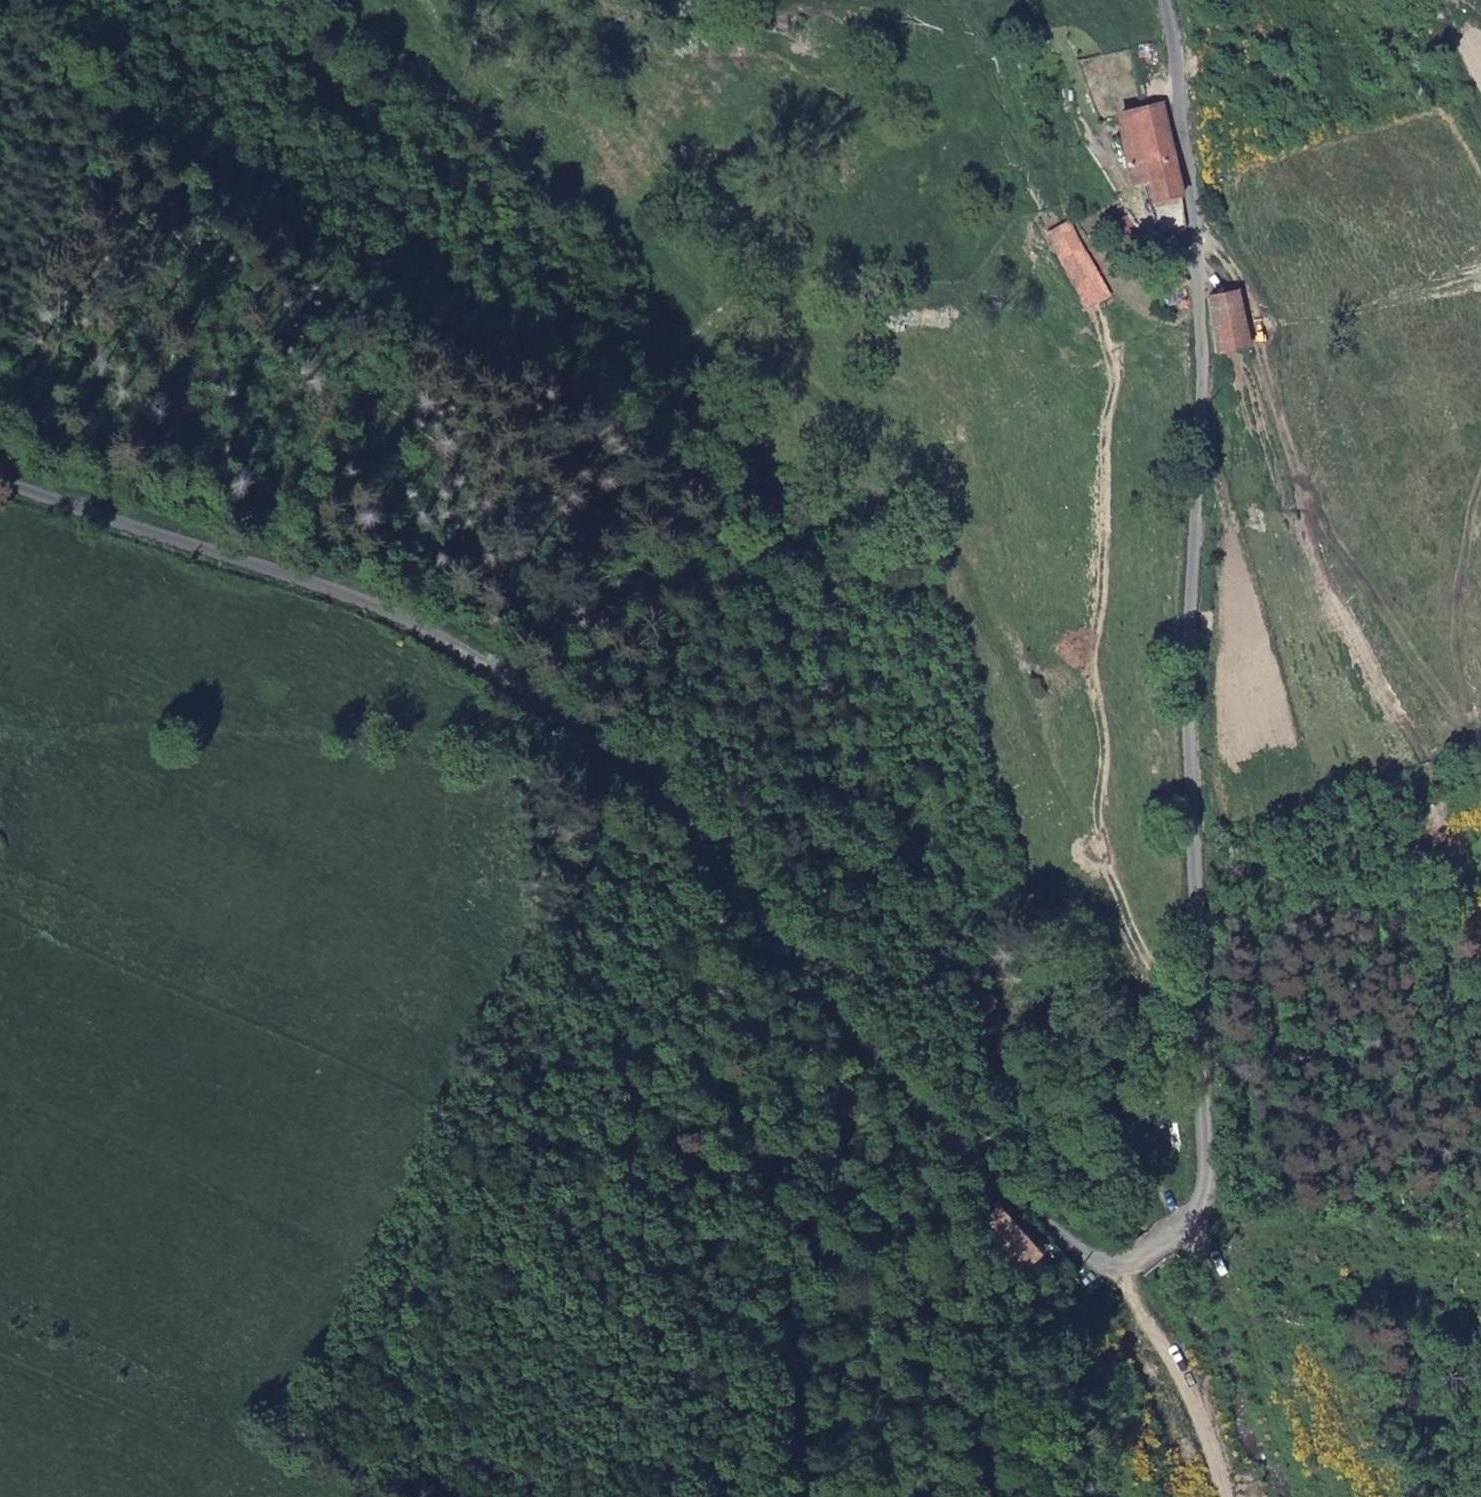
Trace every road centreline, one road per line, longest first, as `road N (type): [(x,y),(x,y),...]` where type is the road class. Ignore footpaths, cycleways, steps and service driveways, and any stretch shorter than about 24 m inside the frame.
road 1 (unclassified): [(0,481),(376,606),(476,657),(648,785),(806,977),(1073,1243),(1120,1254),(1164,1241),(1193,1221),(1204,1186),(1188,674),(1204,365),(1185,126),(1164,0)]

